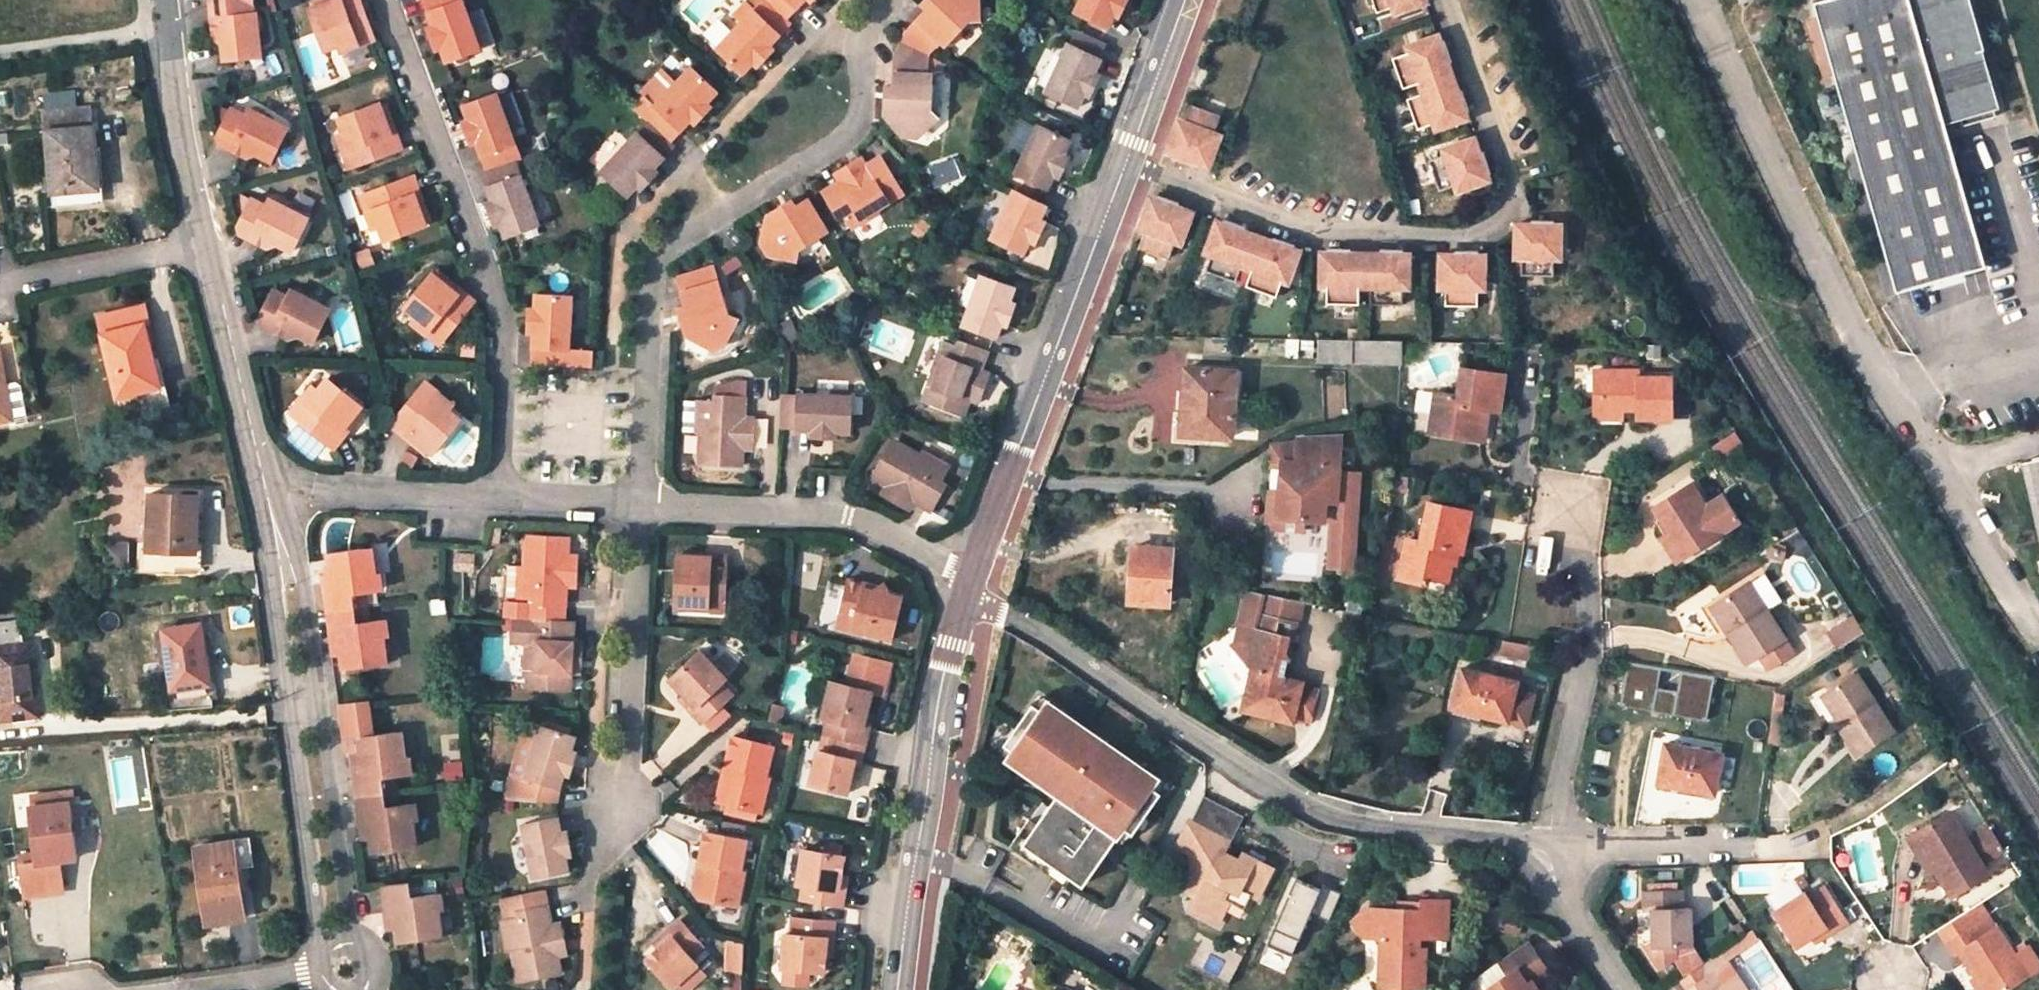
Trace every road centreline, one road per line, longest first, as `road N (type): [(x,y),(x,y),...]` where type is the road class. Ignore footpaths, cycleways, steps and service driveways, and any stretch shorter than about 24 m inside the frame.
road 1 (unclassified): [(2038,628),(1847,321),(1702,0)]
road 2 (residential): [(1546,851),(1338,820),(1305,807),(1047,637),(962,599)]
road 3 (residential): [(1451,0),(1516,180),(1511,209),(1495,230),(1306,232),(1126,163)]
road 4 (residential): [(894,0),(863,41),(858,127),(658,261),(641,503)]
road 5 (residential): [(387,0),(504,342),(500,496)]
road 6 (unclassified): [(167,0),(203,245),(264,484)]
road 7 (unclassified): [(264,484),(290,587),(338,950)]
road 8 (tertiary): [(970,578),(1126,163)]
road 9 (tertiary): [(899,989),(936,715),(962,599)]
road 10 (residential): [(1546,851),(1590,649),(1583,559),(1566,506)]
road 11 (unclassified): [(641,503),(848,516),(970,578)]
road 12 (residential): [(615,816),(641,503)]
road 13 (residential): [(1813,845),(1546,851)]
road 14 (unclassified): [(264,484),(500,496)]
road 15 (tertiary): [(1126,163),(1184,0)]
road 16 (residential): [(1622,989),(1559,894),(1546,851)]
road 17 (residential): [(180,989),(322,970)]
road 18 (unclassified): [(500,496),(641,503)]

